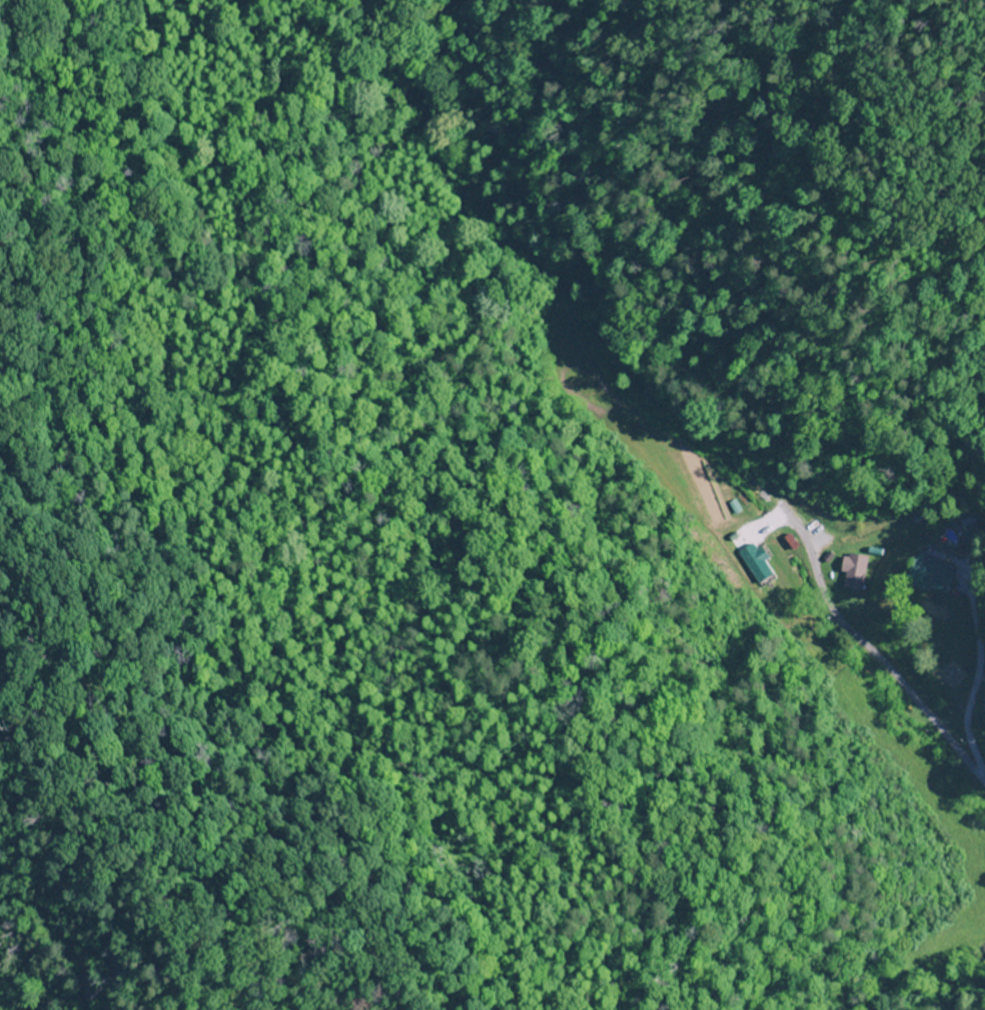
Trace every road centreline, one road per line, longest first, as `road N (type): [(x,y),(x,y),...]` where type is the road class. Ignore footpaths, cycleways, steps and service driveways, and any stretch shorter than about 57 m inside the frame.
road 1 (residential): [(984,794),(836,629),(797,544)]

